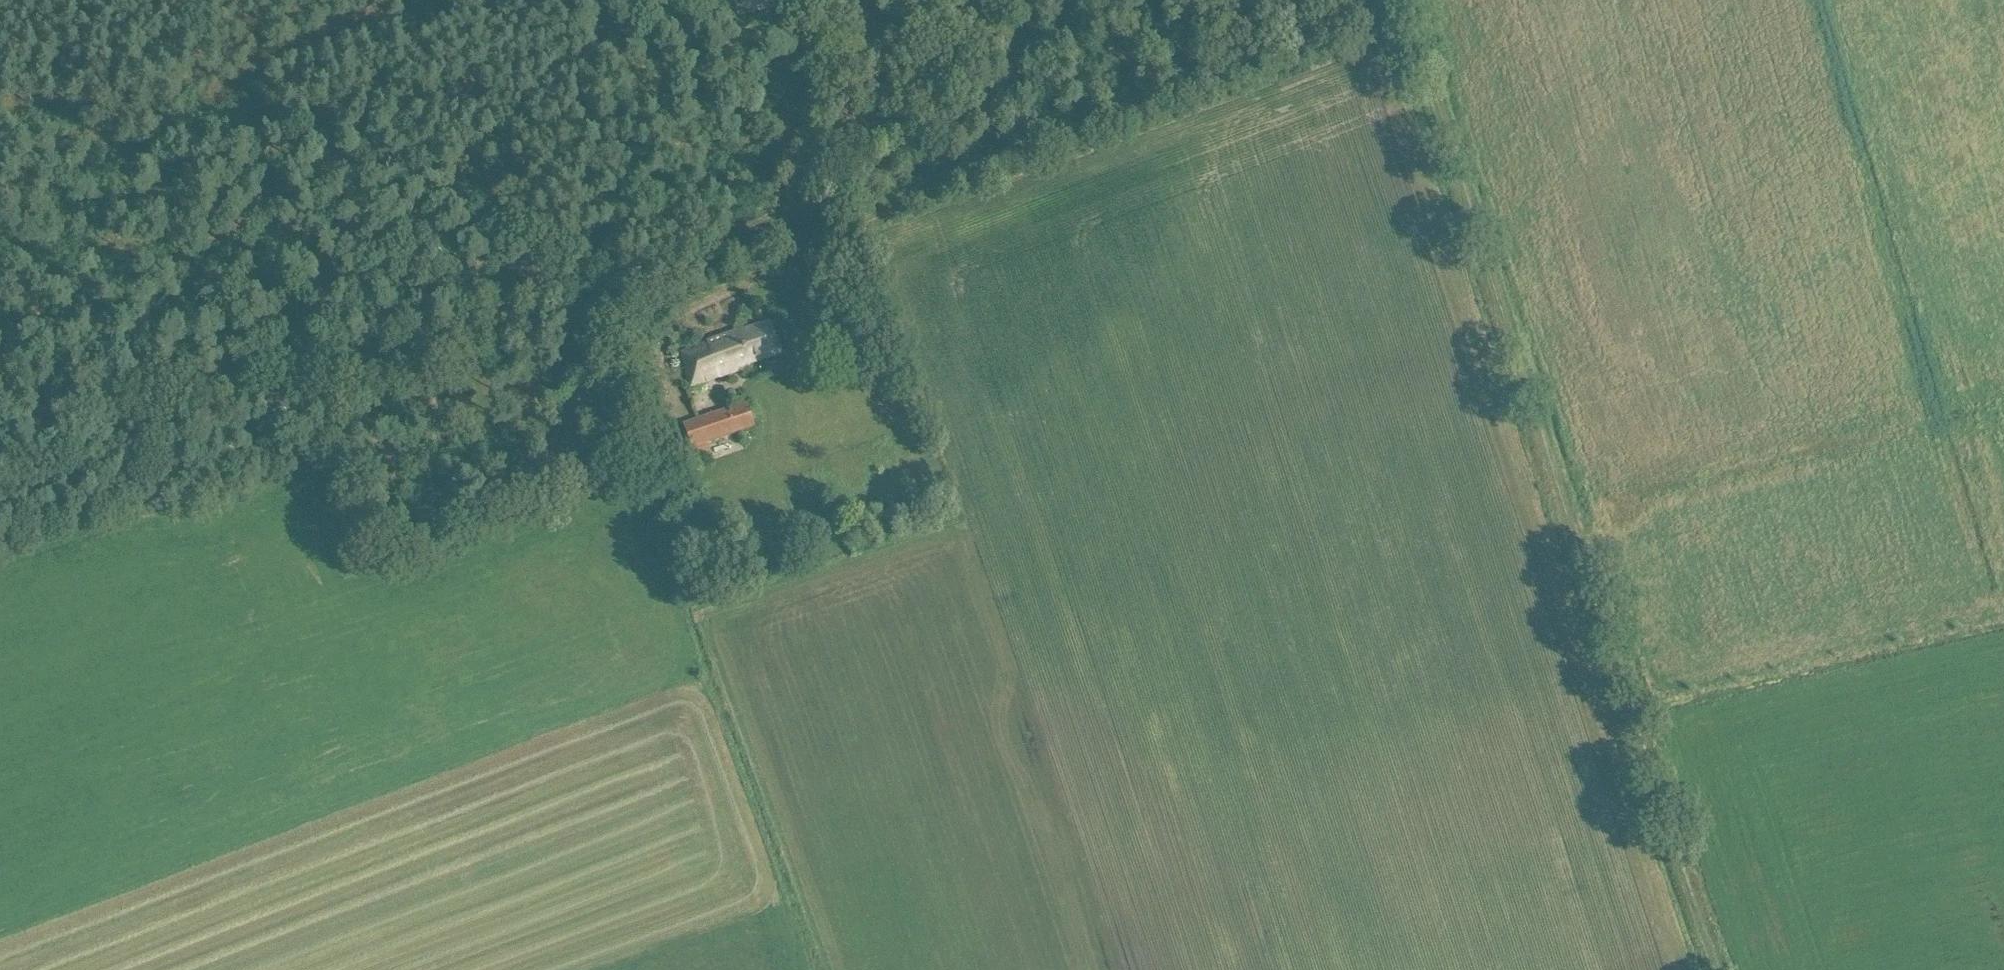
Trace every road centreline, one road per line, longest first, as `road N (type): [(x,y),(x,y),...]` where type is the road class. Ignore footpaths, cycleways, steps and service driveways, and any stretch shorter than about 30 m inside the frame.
road 1 (track): [(0,377),(301,384),(814,200),(825,240),(1391,2)]
road 2 (track): [(1716,969),(1391,2)]

